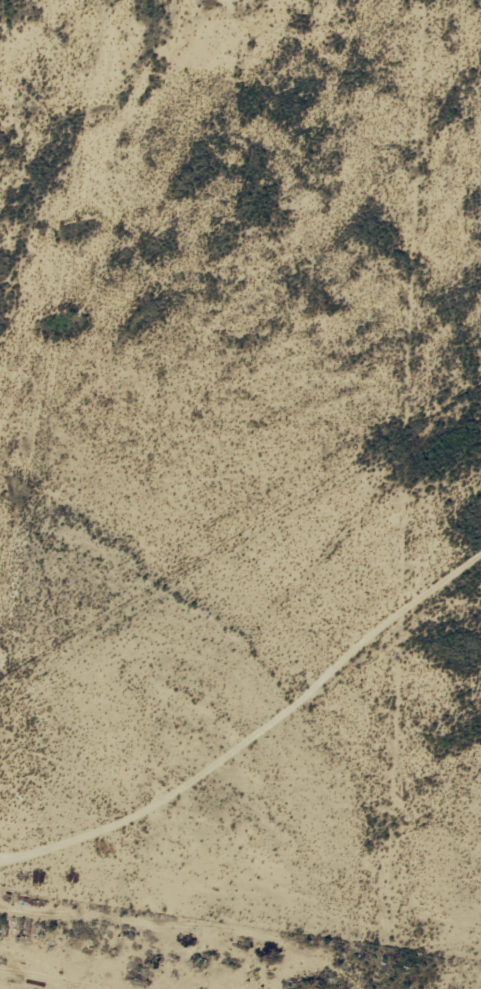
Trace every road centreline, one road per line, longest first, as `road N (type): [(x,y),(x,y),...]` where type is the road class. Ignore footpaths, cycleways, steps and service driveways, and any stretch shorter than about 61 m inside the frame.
road 1 (track): [(480,598),(111,869),(0,923)]

